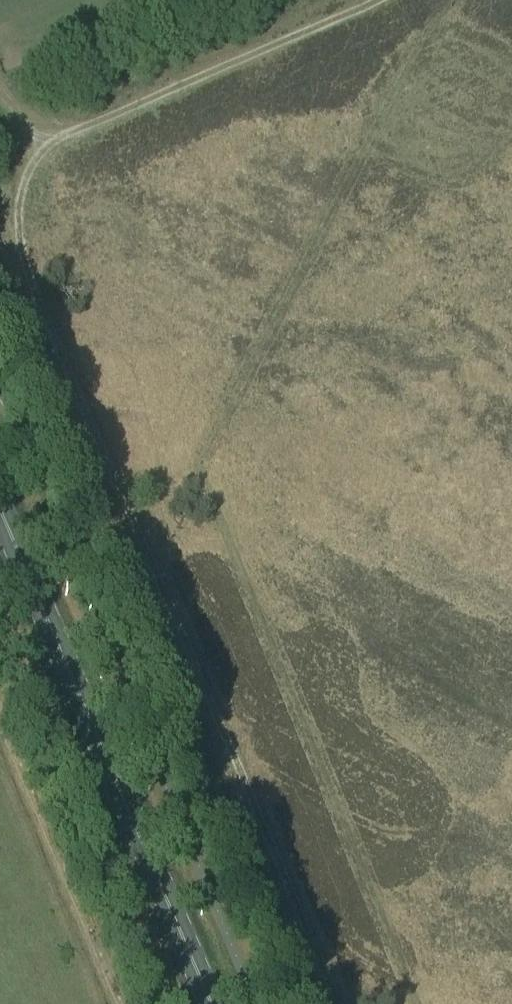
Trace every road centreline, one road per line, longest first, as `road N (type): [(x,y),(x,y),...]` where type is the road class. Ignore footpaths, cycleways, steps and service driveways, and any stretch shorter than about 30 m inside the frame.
road 1 (track): [(344,1003),(25,247),(21,201),(64,140)]
road 2 (primary): [(211,1003),(0,510)]
road 3 (track): [(64,140),(374,0)]

